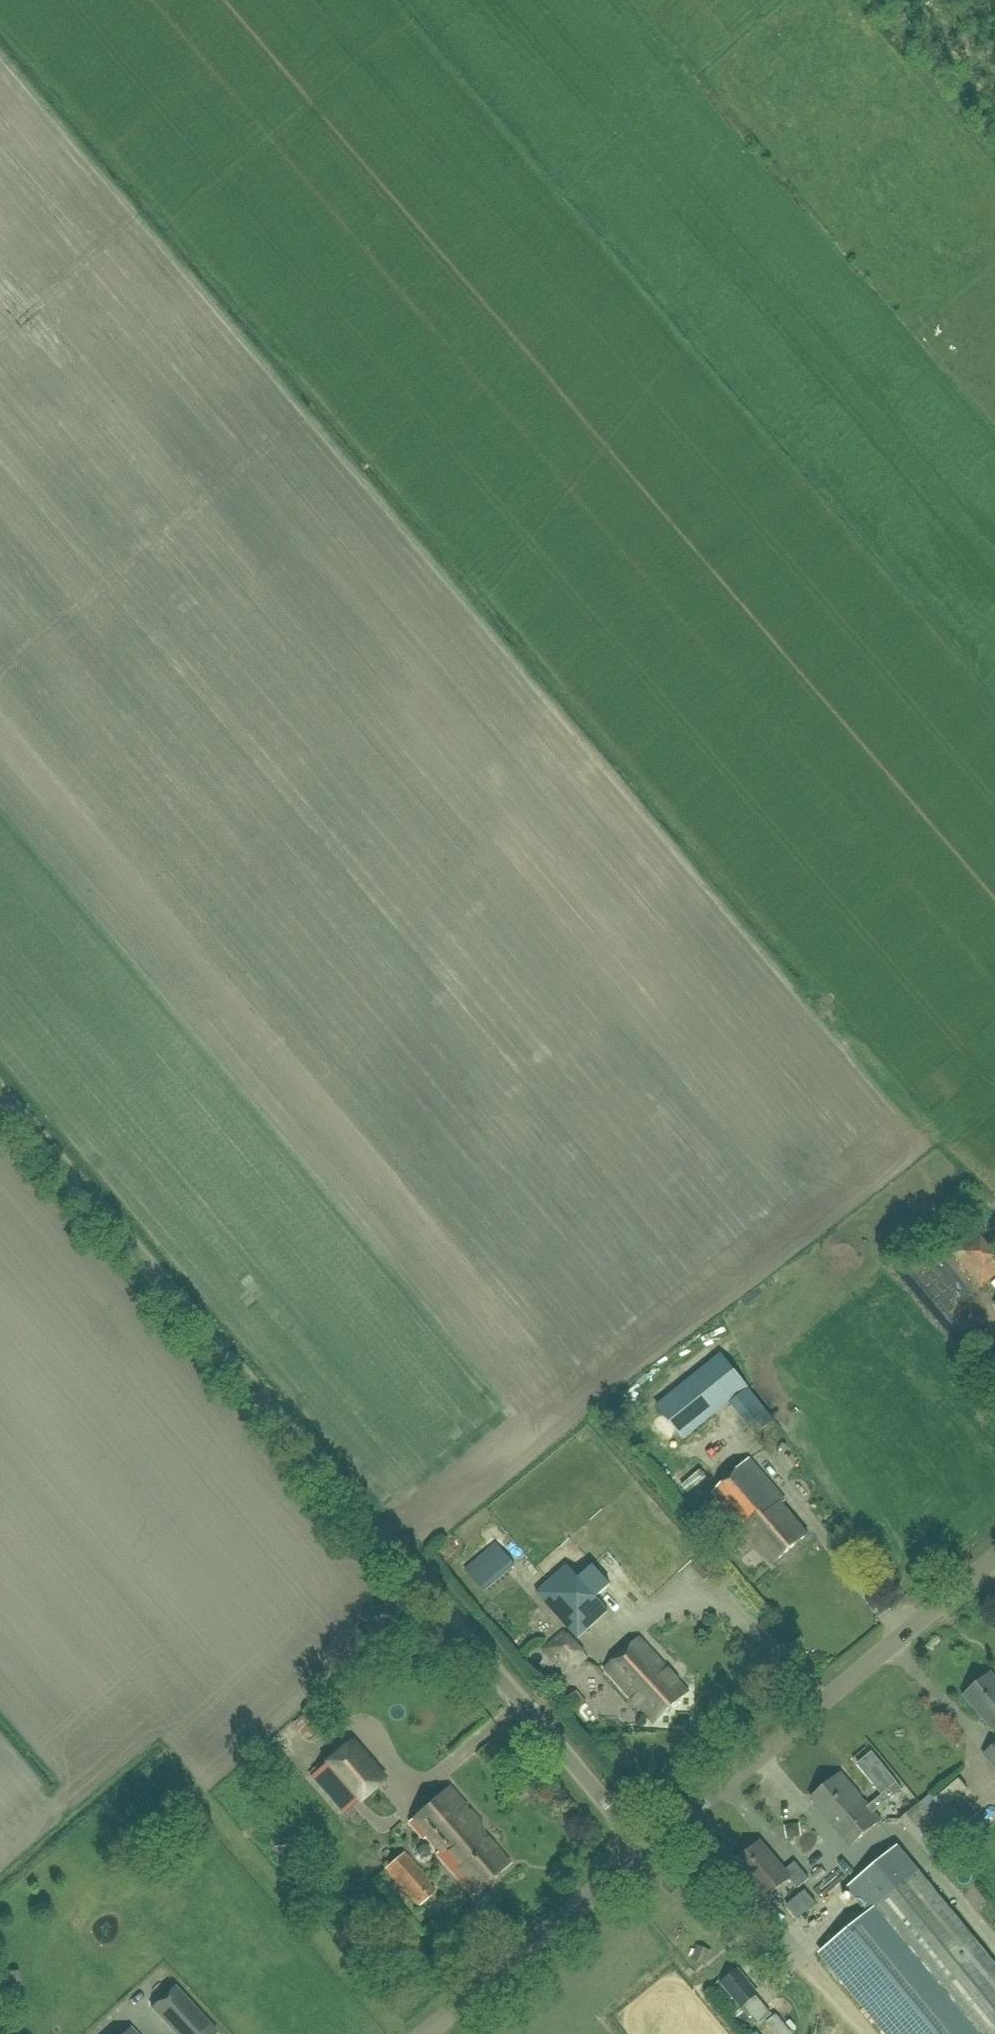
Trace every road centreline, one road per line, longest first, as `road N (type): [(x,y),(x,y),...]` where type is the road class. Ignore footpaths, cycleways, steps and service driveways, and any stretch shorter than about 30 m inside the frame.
road 1 (unclassified): [(645,1852),(0,1096)]
road 2 (tertiary): [(645,1852),(994,1558)]
road 3 (tertiary): [(429,2033),(645,1852)]

